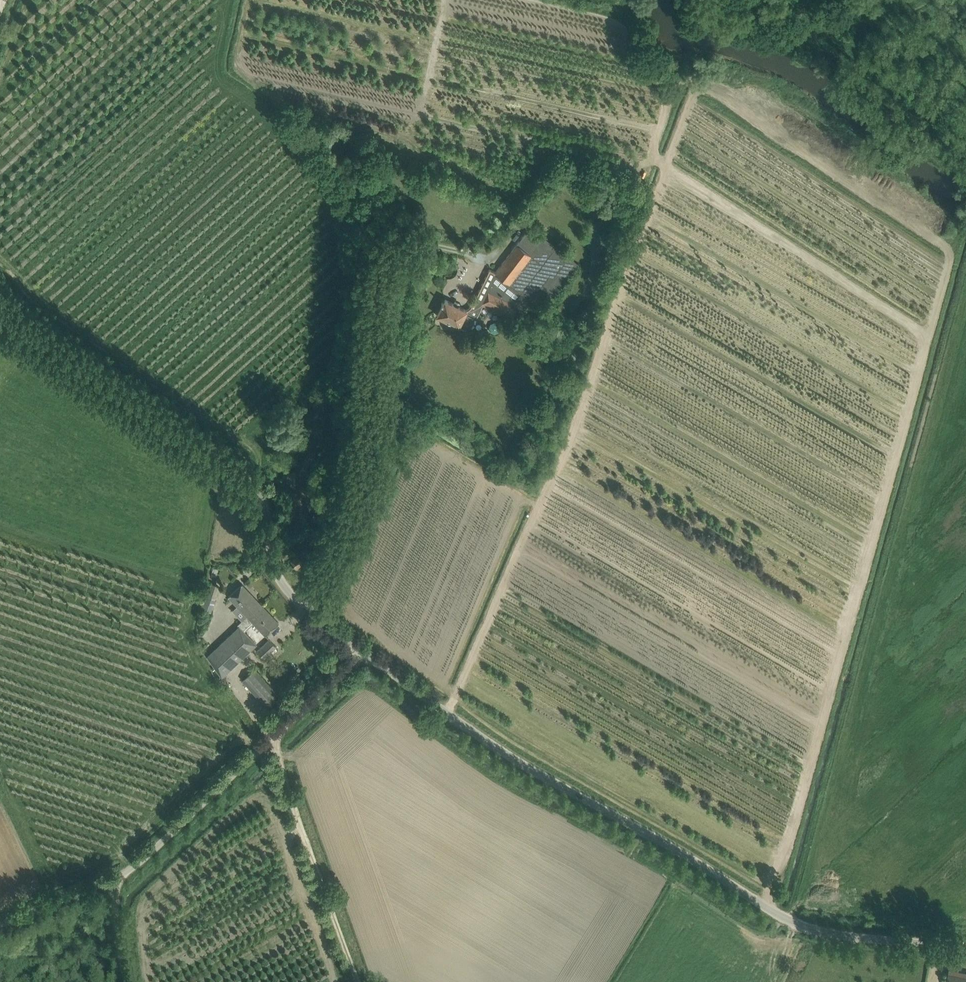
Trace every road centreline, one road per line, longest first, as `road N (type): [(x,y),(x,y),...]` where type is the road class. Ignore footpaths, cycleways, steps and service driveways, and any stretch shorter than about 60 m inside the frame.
road 1 (track): [(766,908),(947,256),(846,183)]
road 2 (track): [(447,713),(570,431),(666,165),(656,154),(679,85),(648,67),(628,39),(634,0)]
road 3 (unclassified): [(965,947),(834,934),(786,919),(507,755),(363,651)]
road 4 (unclassified): [(363,651),(282,587),(272,573),(265,506),(247,477),(0,303)]
road 5 (unclassified): [(0,925),(127,872),(363,651)]
road 6 (track): [(666,165),(926,332)]
road 7 (track): [(274,737),(362,981)]
road 8 (track): [(444,0),(414,157)]

